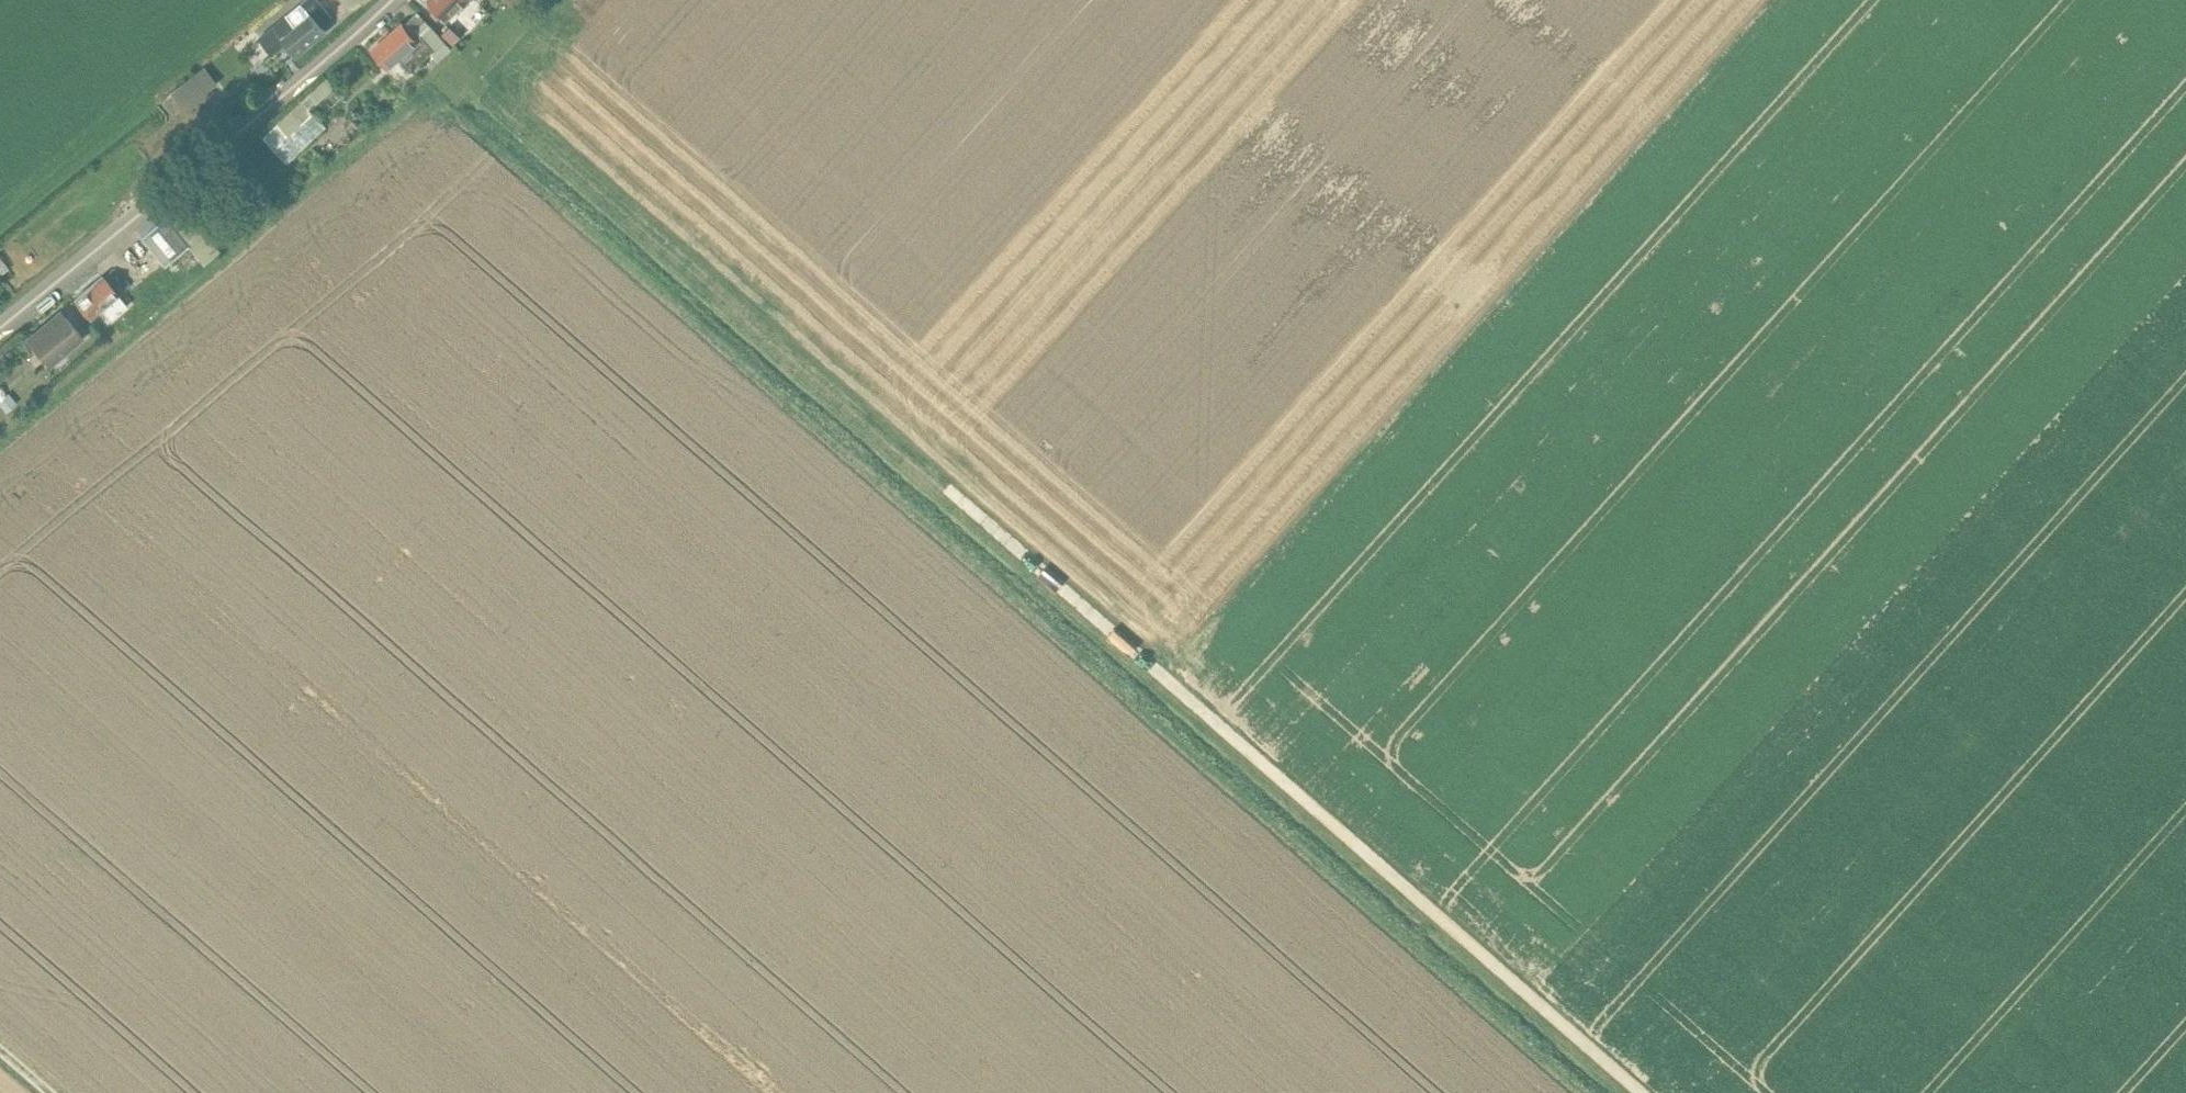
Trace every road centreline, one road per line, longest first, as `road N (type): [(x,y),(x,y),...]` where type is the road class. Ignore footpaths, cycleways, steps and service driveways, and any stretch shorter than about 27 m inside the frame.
road 1 (track): [(949,488),(1645,1092)]
road 2 (unclassified): [(0,326),(395,0)]

